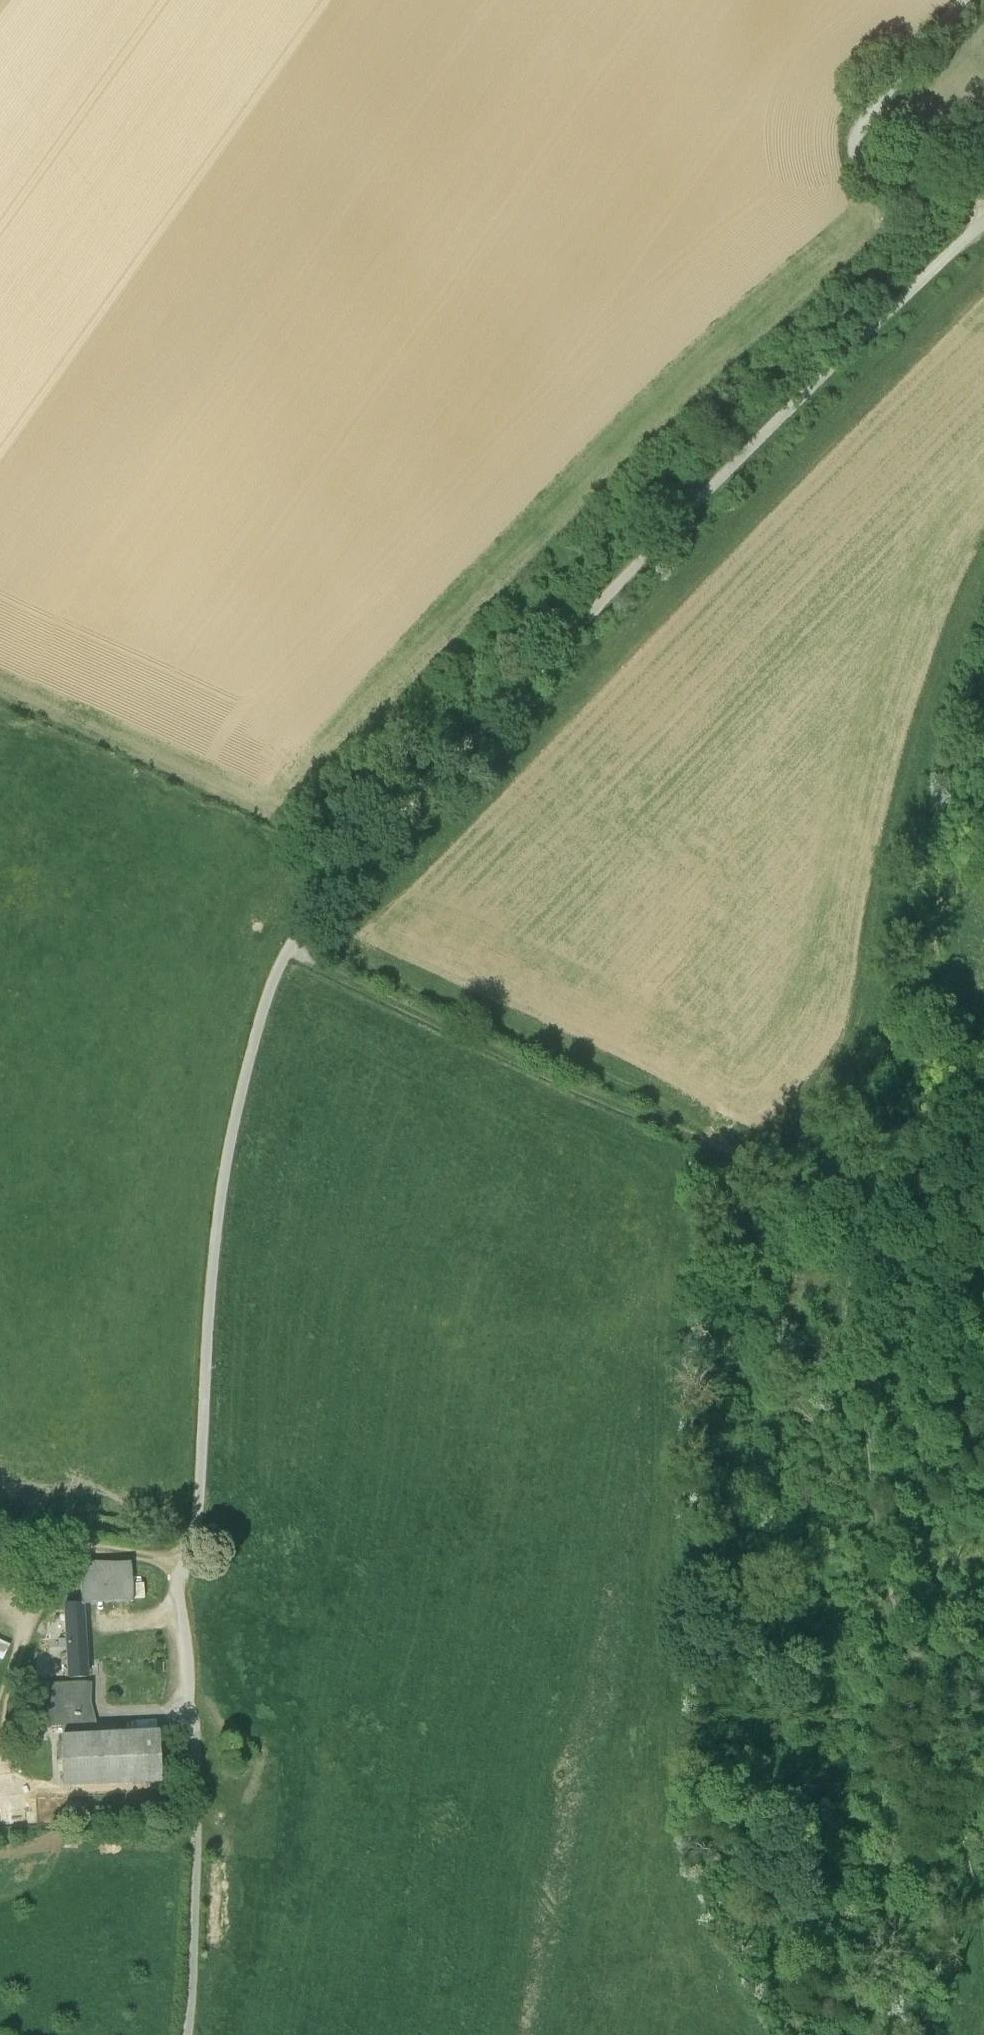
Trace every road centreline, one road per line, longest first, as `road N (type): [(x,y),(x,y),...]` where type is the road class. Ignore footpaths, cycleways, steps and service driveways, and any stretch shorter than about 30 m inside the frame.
road 1 (unclassified): [(983,206),(460,734),(337,866),(272,963),(223,1127),(209,1225),(190,1548),(193,1803),(181,2034)]
road 2 (track): [(290,936),(821,1170),(822,1478),(919,1731),(983,1982)]
road 3 (unclassified): [(983,188),(877,169),(856,138),(871,99),(958,0)]

